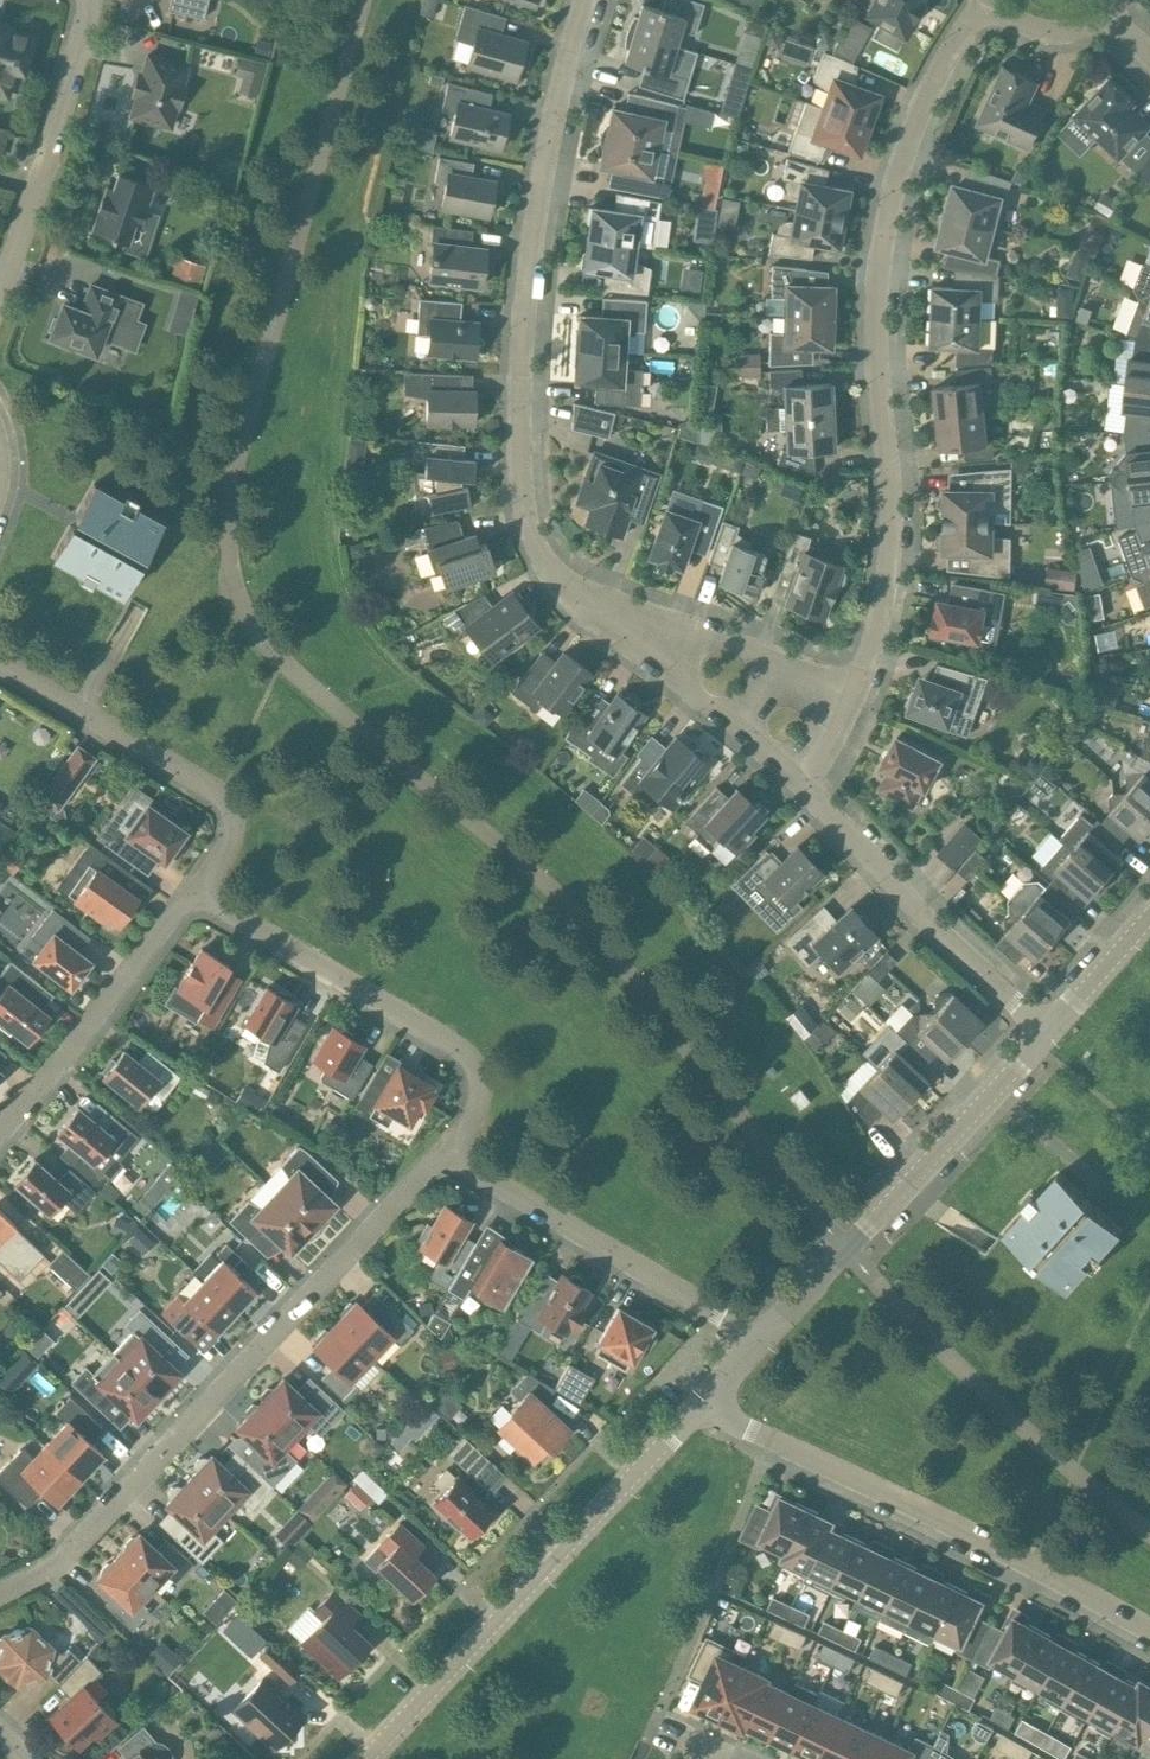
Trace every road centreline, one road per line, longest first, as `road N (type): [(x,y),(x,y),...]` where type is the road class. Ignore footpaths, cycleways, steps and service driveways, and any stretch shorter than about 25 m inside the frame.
road 1 (residential): [(856,686),(891,584),(891,256),(982,0)]
road 2 (residential): [(591,612),(561,586),(529,532),(519,483),(531,234),(586,0)]
road 3 (residential): [(0,1601),(68,1562),(447,1151)]
road 4 (residential): [(1149,1636),(702,1405)]
road 5 (residential): [(366,1758),(702,1405)]
road 6 (residential): [(447,1151),(479,1115),(478,1068),(195,890)]
road 7 (residential): [(759,1340),(1047,1035)]
road 8 (residential): [(195,890),(230,840),(233,822),(223,796),(0,663)]
road 9 (residential): [(759,1340),(447,1151)]
road 10 (residential): [(1047,1035),(808,794)]
road 11 (residential): [(0,1133),(195,890)]
road 12 (residential): [(87,0),(36,208),(0,296)]
road 13 (residential): [(808,794),(739,729),(591,612)]
road 14 (residential): [(591,612),(640,613),(856,686)]
road 15 (residential): [(1047,1035),(1149,915)]
road 16 (residential): [(993,0),(1026,31),(1076,38),(1117,12)]

